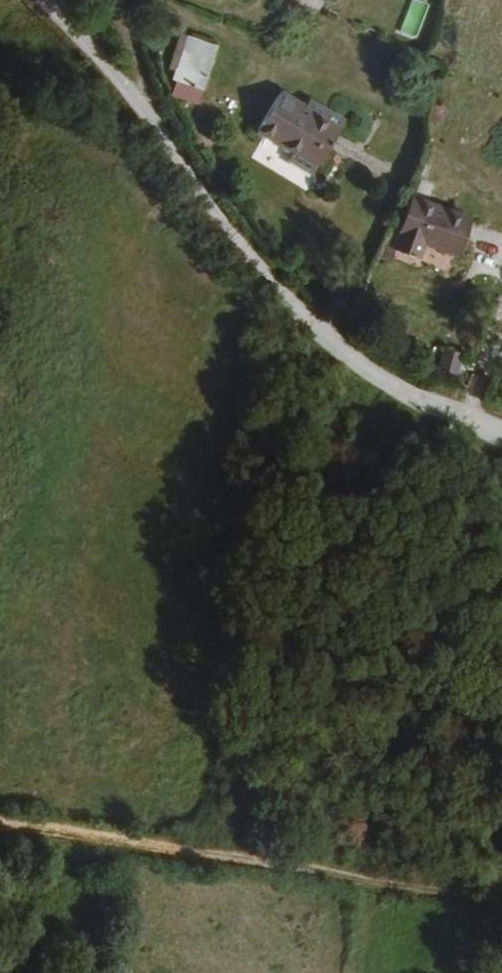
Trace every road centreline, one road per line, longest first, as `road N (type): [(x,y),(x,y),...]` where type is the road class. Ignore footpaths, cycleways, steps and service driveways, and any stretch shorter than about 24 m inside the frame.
road 1 (unclassified): [(52,0),(130,80),(296,303),(358,361),(423,403),(501,434)]
road 2 (track): [(0,828),(501,902)]

